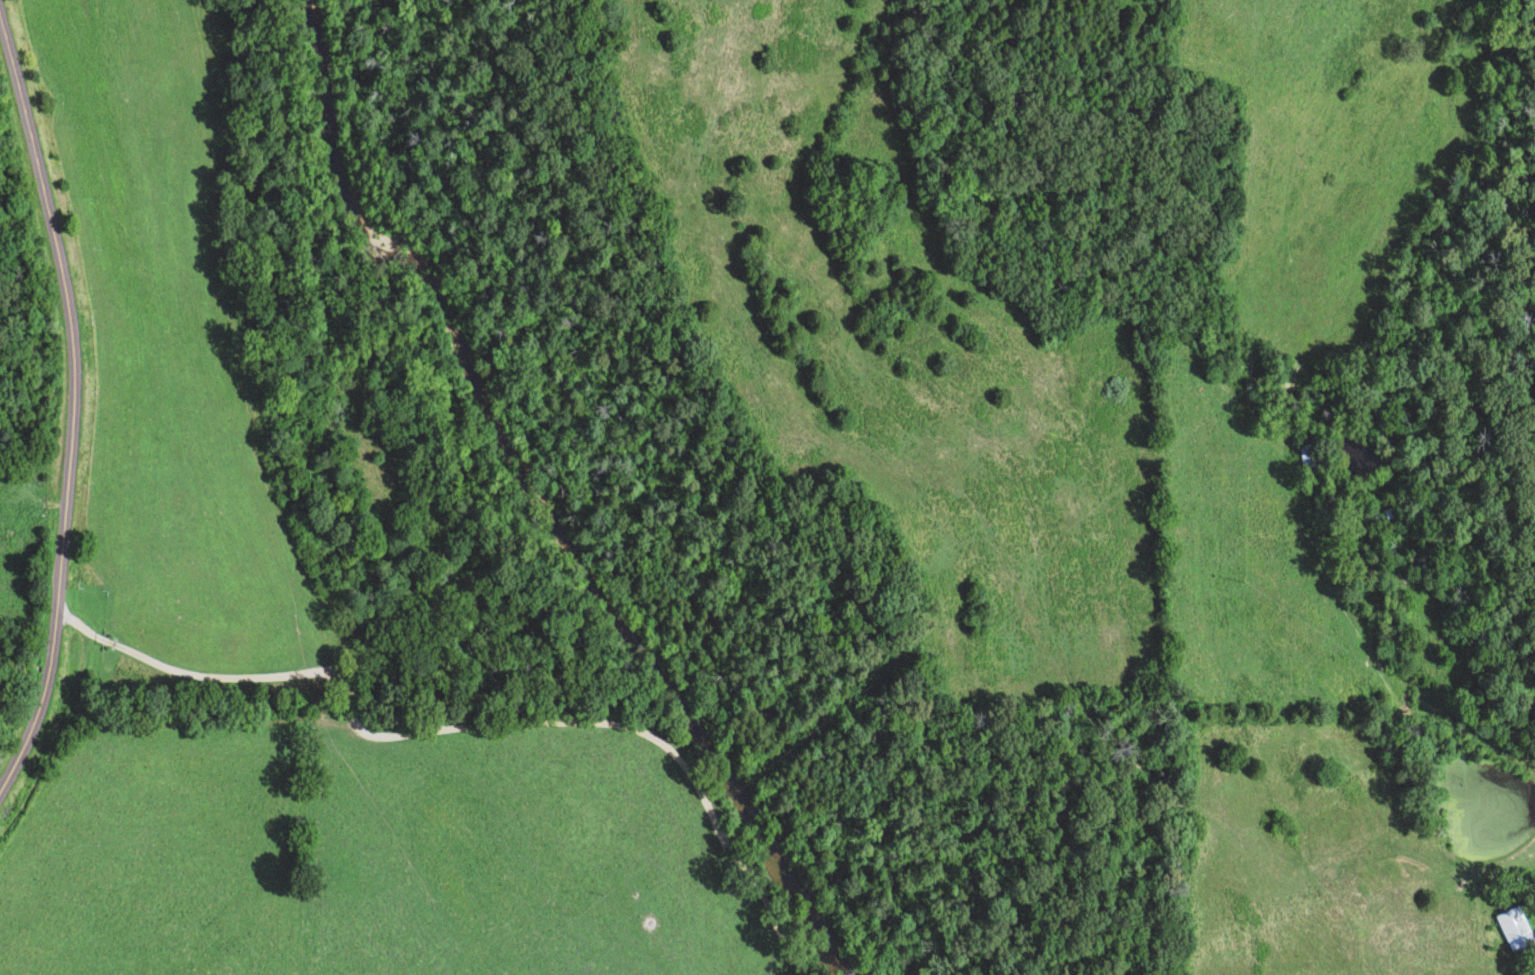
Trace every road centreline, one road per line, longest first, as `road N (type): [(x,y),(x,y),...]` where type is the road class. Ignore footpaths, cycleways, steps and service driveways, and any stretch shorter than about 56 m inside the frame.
road 1 (tertiary): [(0,787),(40,706),(49,667),(71,349),(68,307),(0,27)]

